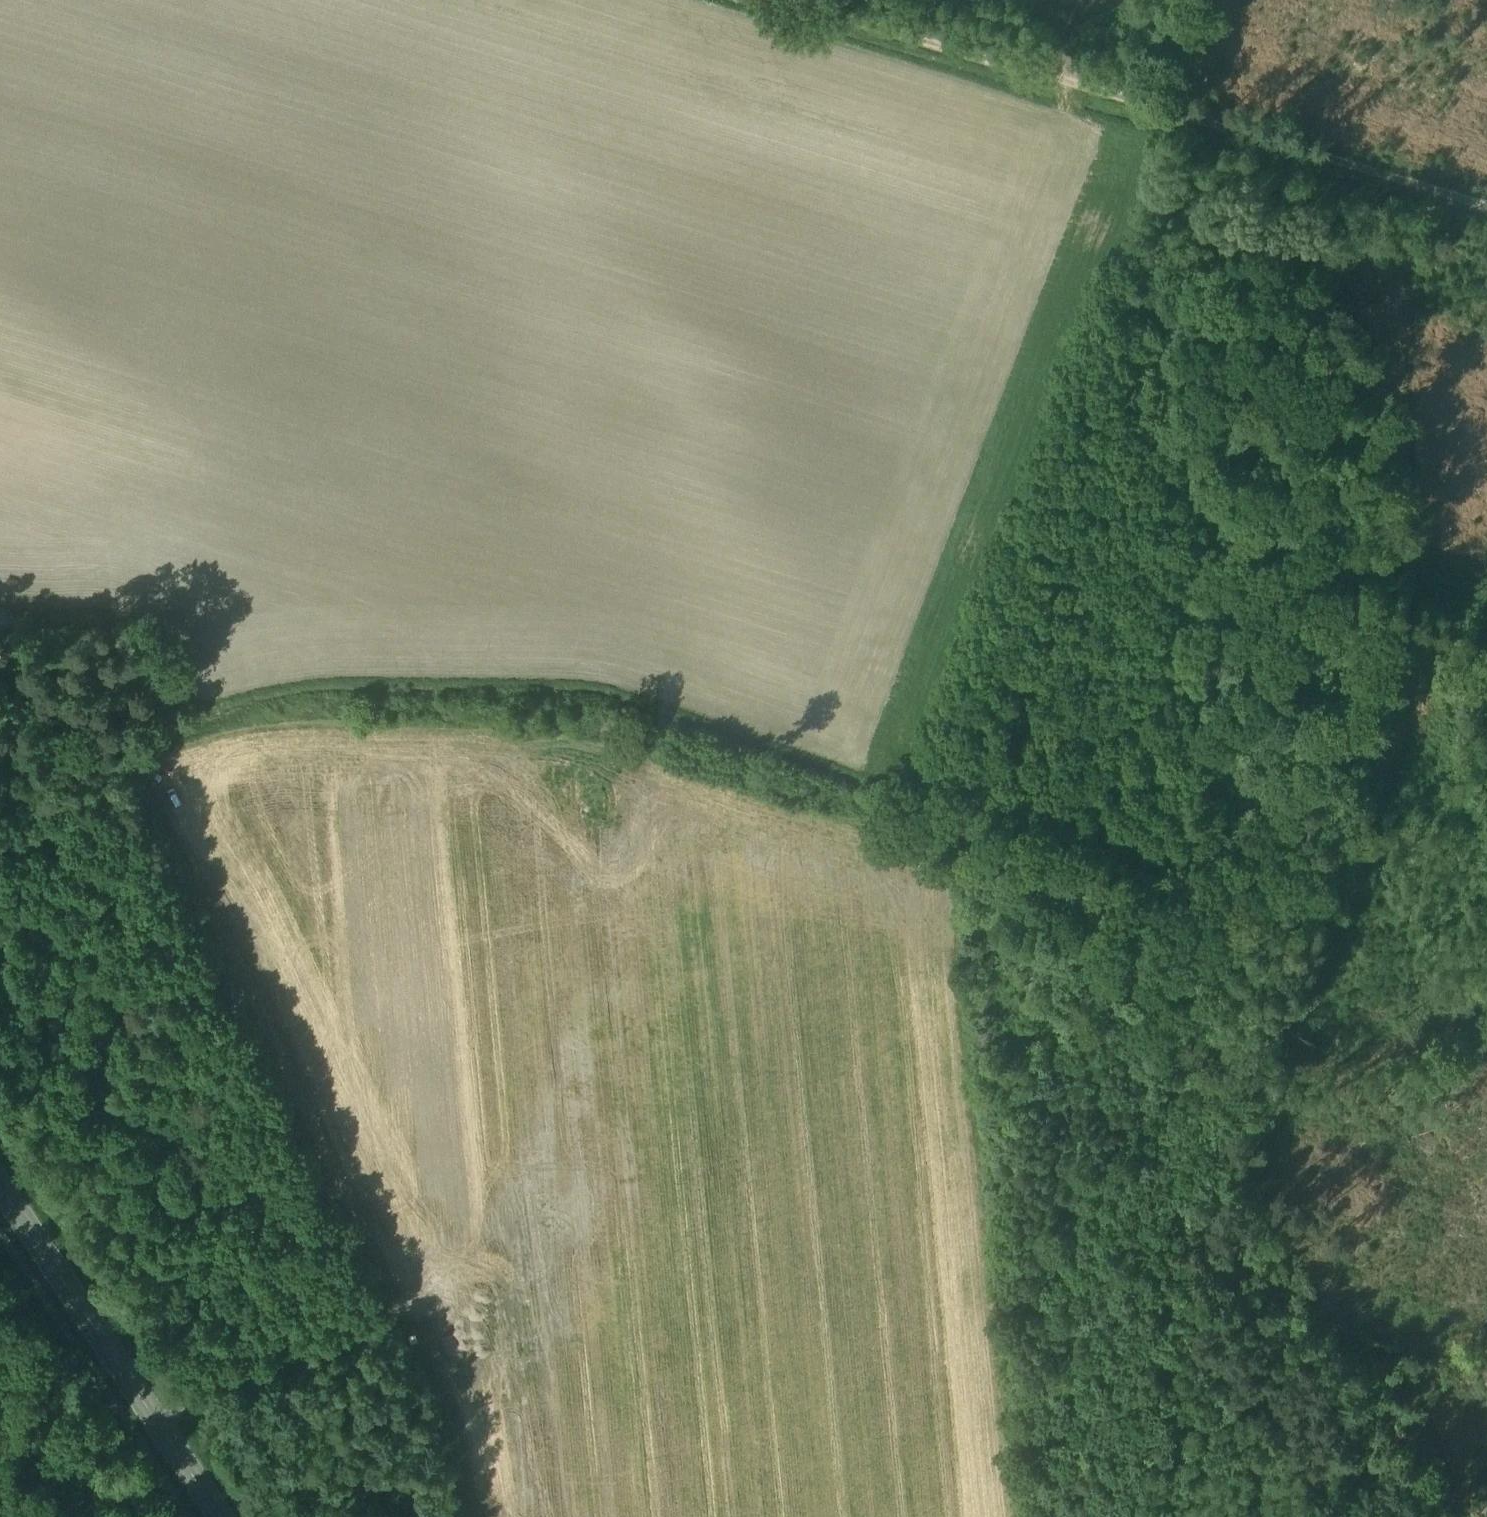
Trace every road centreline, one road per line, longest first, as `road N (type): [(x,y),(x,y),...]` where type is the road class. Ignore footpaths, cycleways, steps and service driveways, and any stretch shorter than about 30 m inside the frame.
road 1 (track): [(1486,201),(785,0)]
road 2 (tertiary): [(0,1186),(220,1516)]

